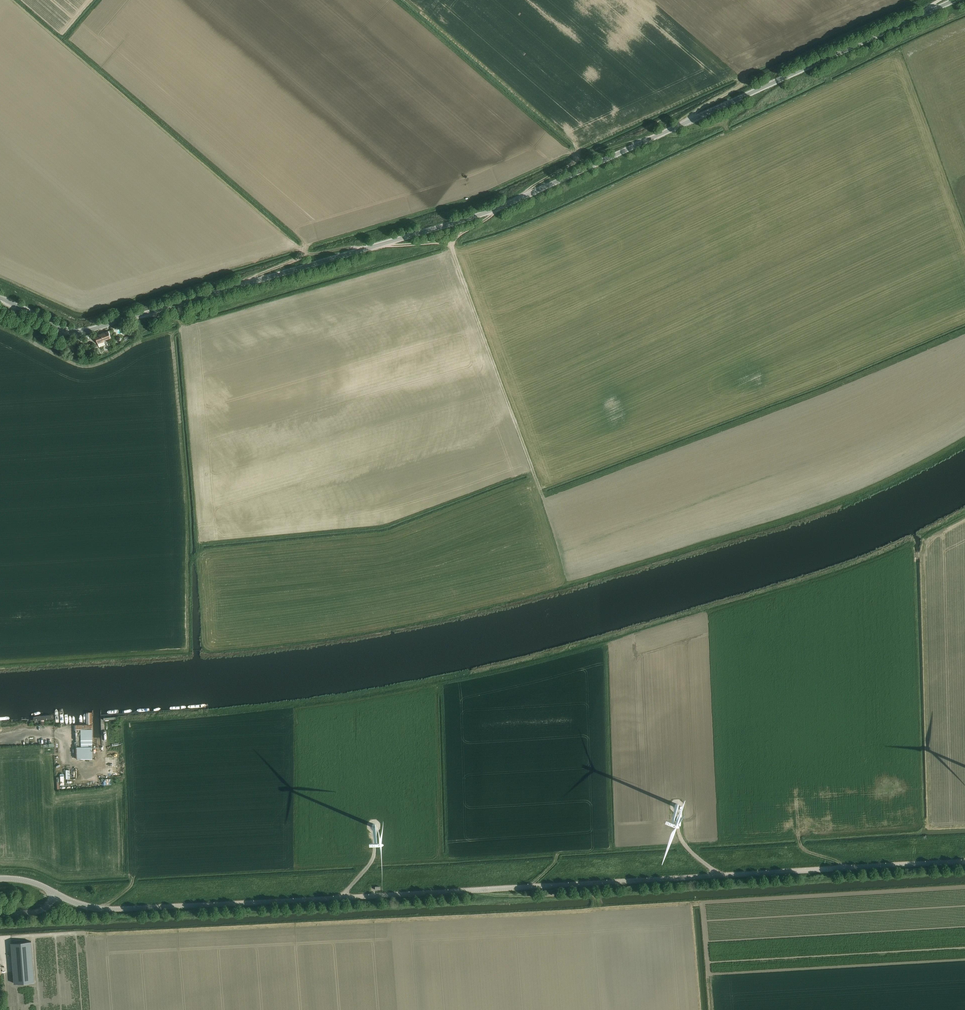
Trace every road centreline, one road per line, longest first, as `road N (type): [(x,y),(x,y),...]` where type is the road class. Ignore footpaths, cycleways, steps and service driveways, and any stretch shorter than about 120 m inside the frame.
road 1 (unclassified): [(0,301),(77,333),(494,211),(922,17)]
road 2 (tertiary): [(56,893),(111,909),(964,862)]
road 3 (track): [(657,136),(727,126),(770,85)]

